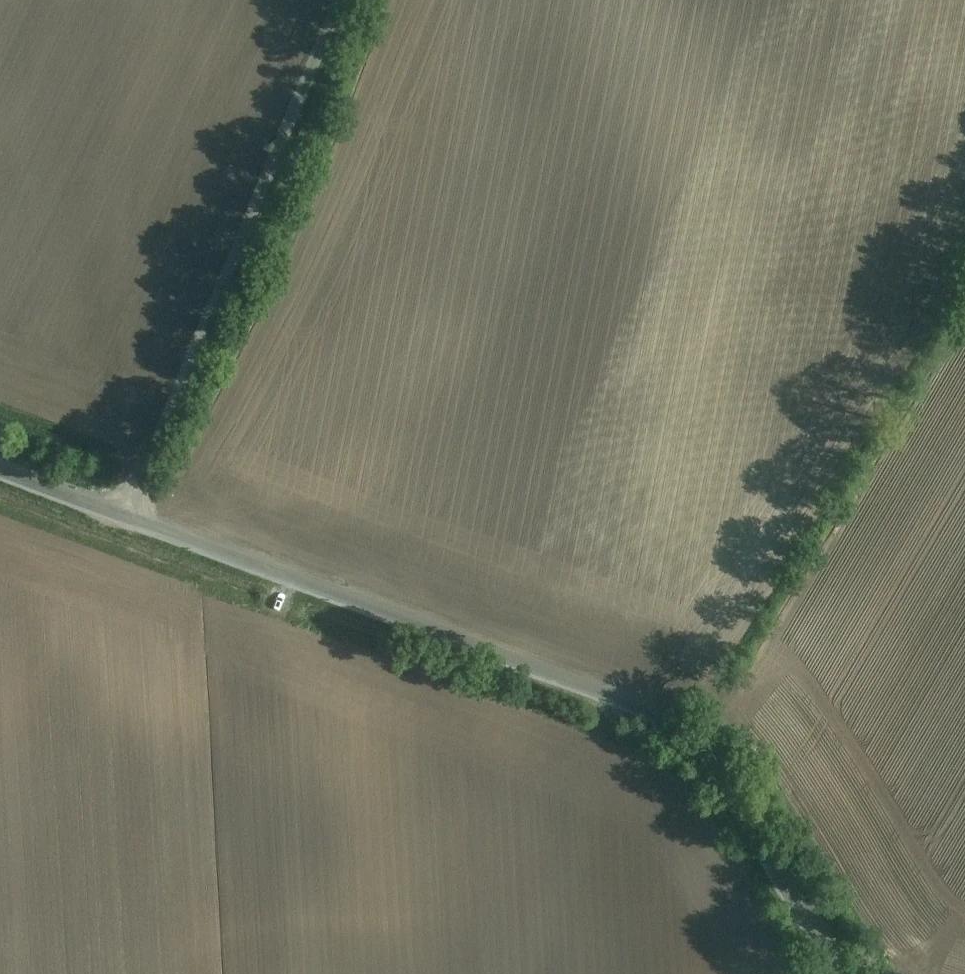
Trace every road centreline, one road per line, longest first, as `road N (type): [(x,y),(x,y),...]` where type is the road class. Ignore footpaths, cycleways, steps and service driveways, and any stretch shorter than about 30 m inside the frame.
road 1 (unclassified): [(852,973),(807,920),(727,773),(694,737),(648,711),(127,518)]
road 2 (unclassified): [(127,518),(337,0)]
road 3 (unclassified): [(127,518),(0,471)]

